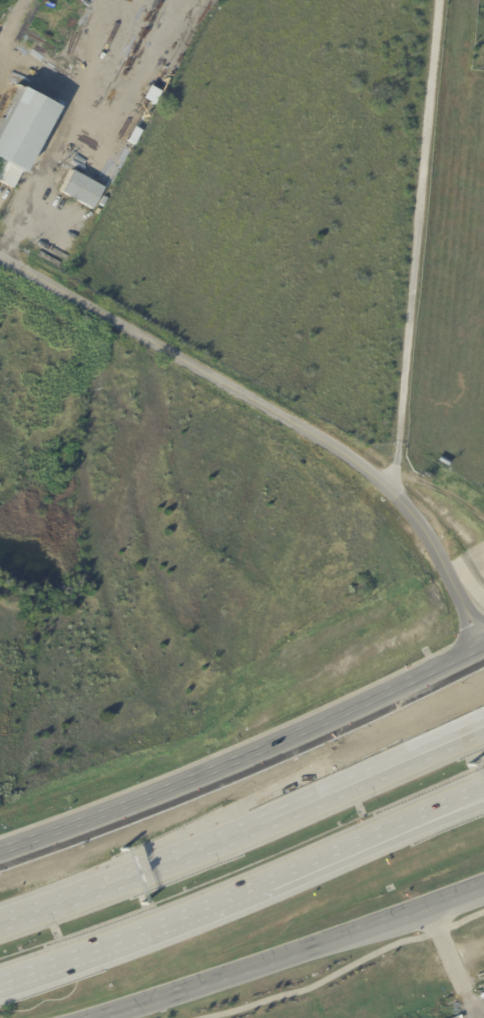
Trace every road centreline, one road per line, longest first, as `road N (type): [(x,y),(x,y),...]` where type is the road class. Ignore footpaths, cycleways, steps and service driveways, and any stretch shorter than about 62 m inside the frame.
road 1 (tertiary): [(0,258),(328,445),(384,488),(434,545),(483,639)]
road 2 (secondary): [(483,647),(107,815),(0,853)]
road 3 (motorway): [(483,728),(148,876),(0,926)]
road 4 (secondary): [(83,1017),(483,885)]
road 5 (motorway): [(0,980),(378,836)]

